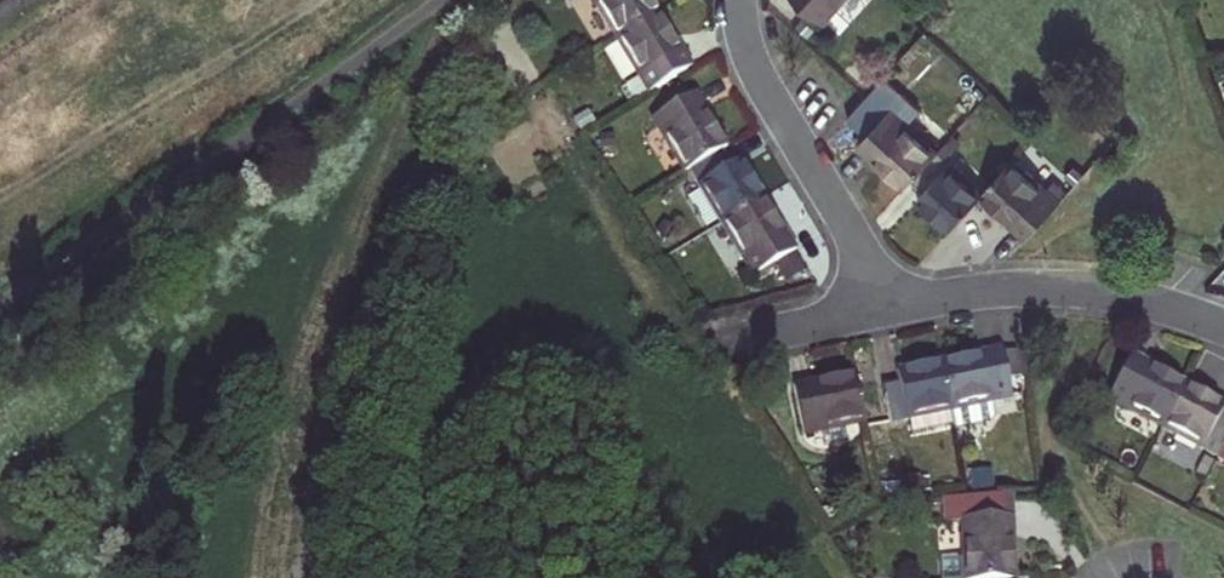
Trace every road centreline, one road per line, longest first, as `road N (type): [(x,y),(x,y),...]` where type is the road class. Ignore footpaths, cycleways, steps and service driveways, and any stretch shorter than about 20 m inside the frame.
road 1 (track): [(0,199),(319,0)]
road 2 (residential): [(896,306),(766,87),(740,0)]
road 3 (residential): [(1223,326),(1158,302),(1067,287),(896,306)]
road 4 (residential): [(896,306),(734,343)]

